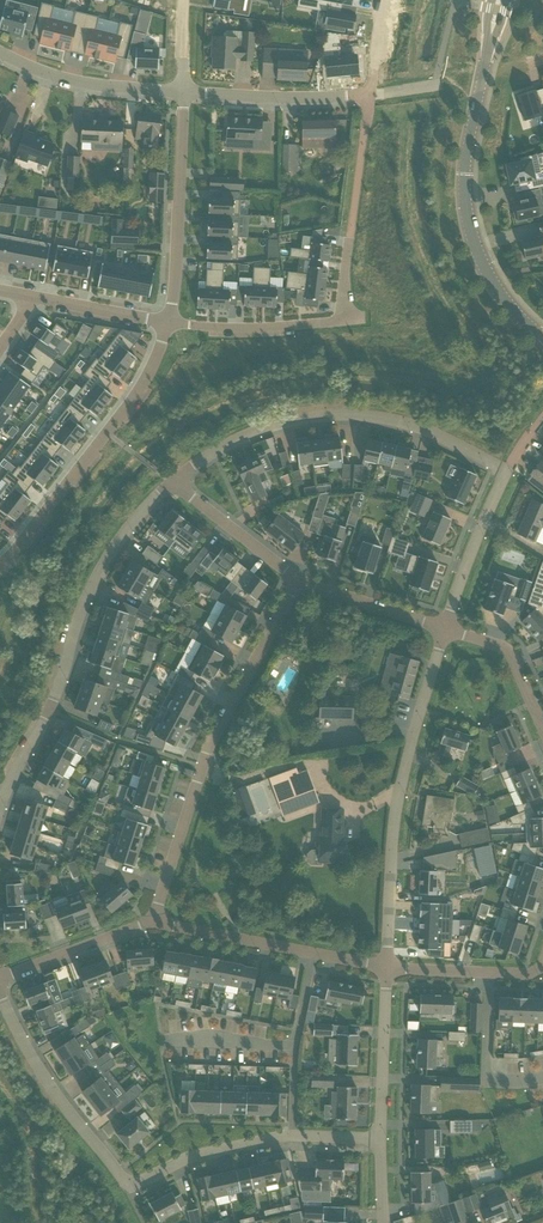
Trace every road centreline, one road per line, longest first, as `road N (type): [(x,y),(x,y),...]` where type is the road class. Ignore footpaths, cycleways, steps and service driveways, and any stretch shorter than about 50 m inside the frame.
road 1 (residential): [(0,993),(58,1098),(129,1186),(189,1157),(292,1136),(380,1140)]
road 2 (residential): [(173,482),(123,535),(84,599),(65,670),(0,809)]
road 3 (residential): [(298,580),(206,751),(153,922)]
road 4 (residential): [(505,474),(452,439),(386,418),(307,419),(223,444),(173,482)]
road 5 (residential): [(386,968),(395,817),(443,629)]
road 6 (residential): [(0,565),(135,396),(170,324)]
road 7 (secondary): [(542,334),(507,300),(483,261),(467,205),(468,148),(481,94)]
road 8 (residential): [(170,324),(341,321),(350,238)]
road 9 (residential): [(153,922),(386,968)]
road 10 (residential): [(170,324),(183,93)]
road 11 (residential): [(183,93),(86,84),(0,52)]
road 12 (residential): [(369,94),(183,93)]
road 13 (residential): [(380,1140),(386,968)]
road 14 (residential): [(443,629),(505,474)]
road 15 (residential): [(0,979),(153,922)]
road 16 (residential): [(173,482),(298,580)]
road 17 (residential): [(386,968),(528,973),(542,966)]
road 18 (residential): [(443,629),(298,580)]
road 19 (residential): [(542,725),(509,650),(443,629)]
road 20 (residential): [(30,296),(170,324)]

